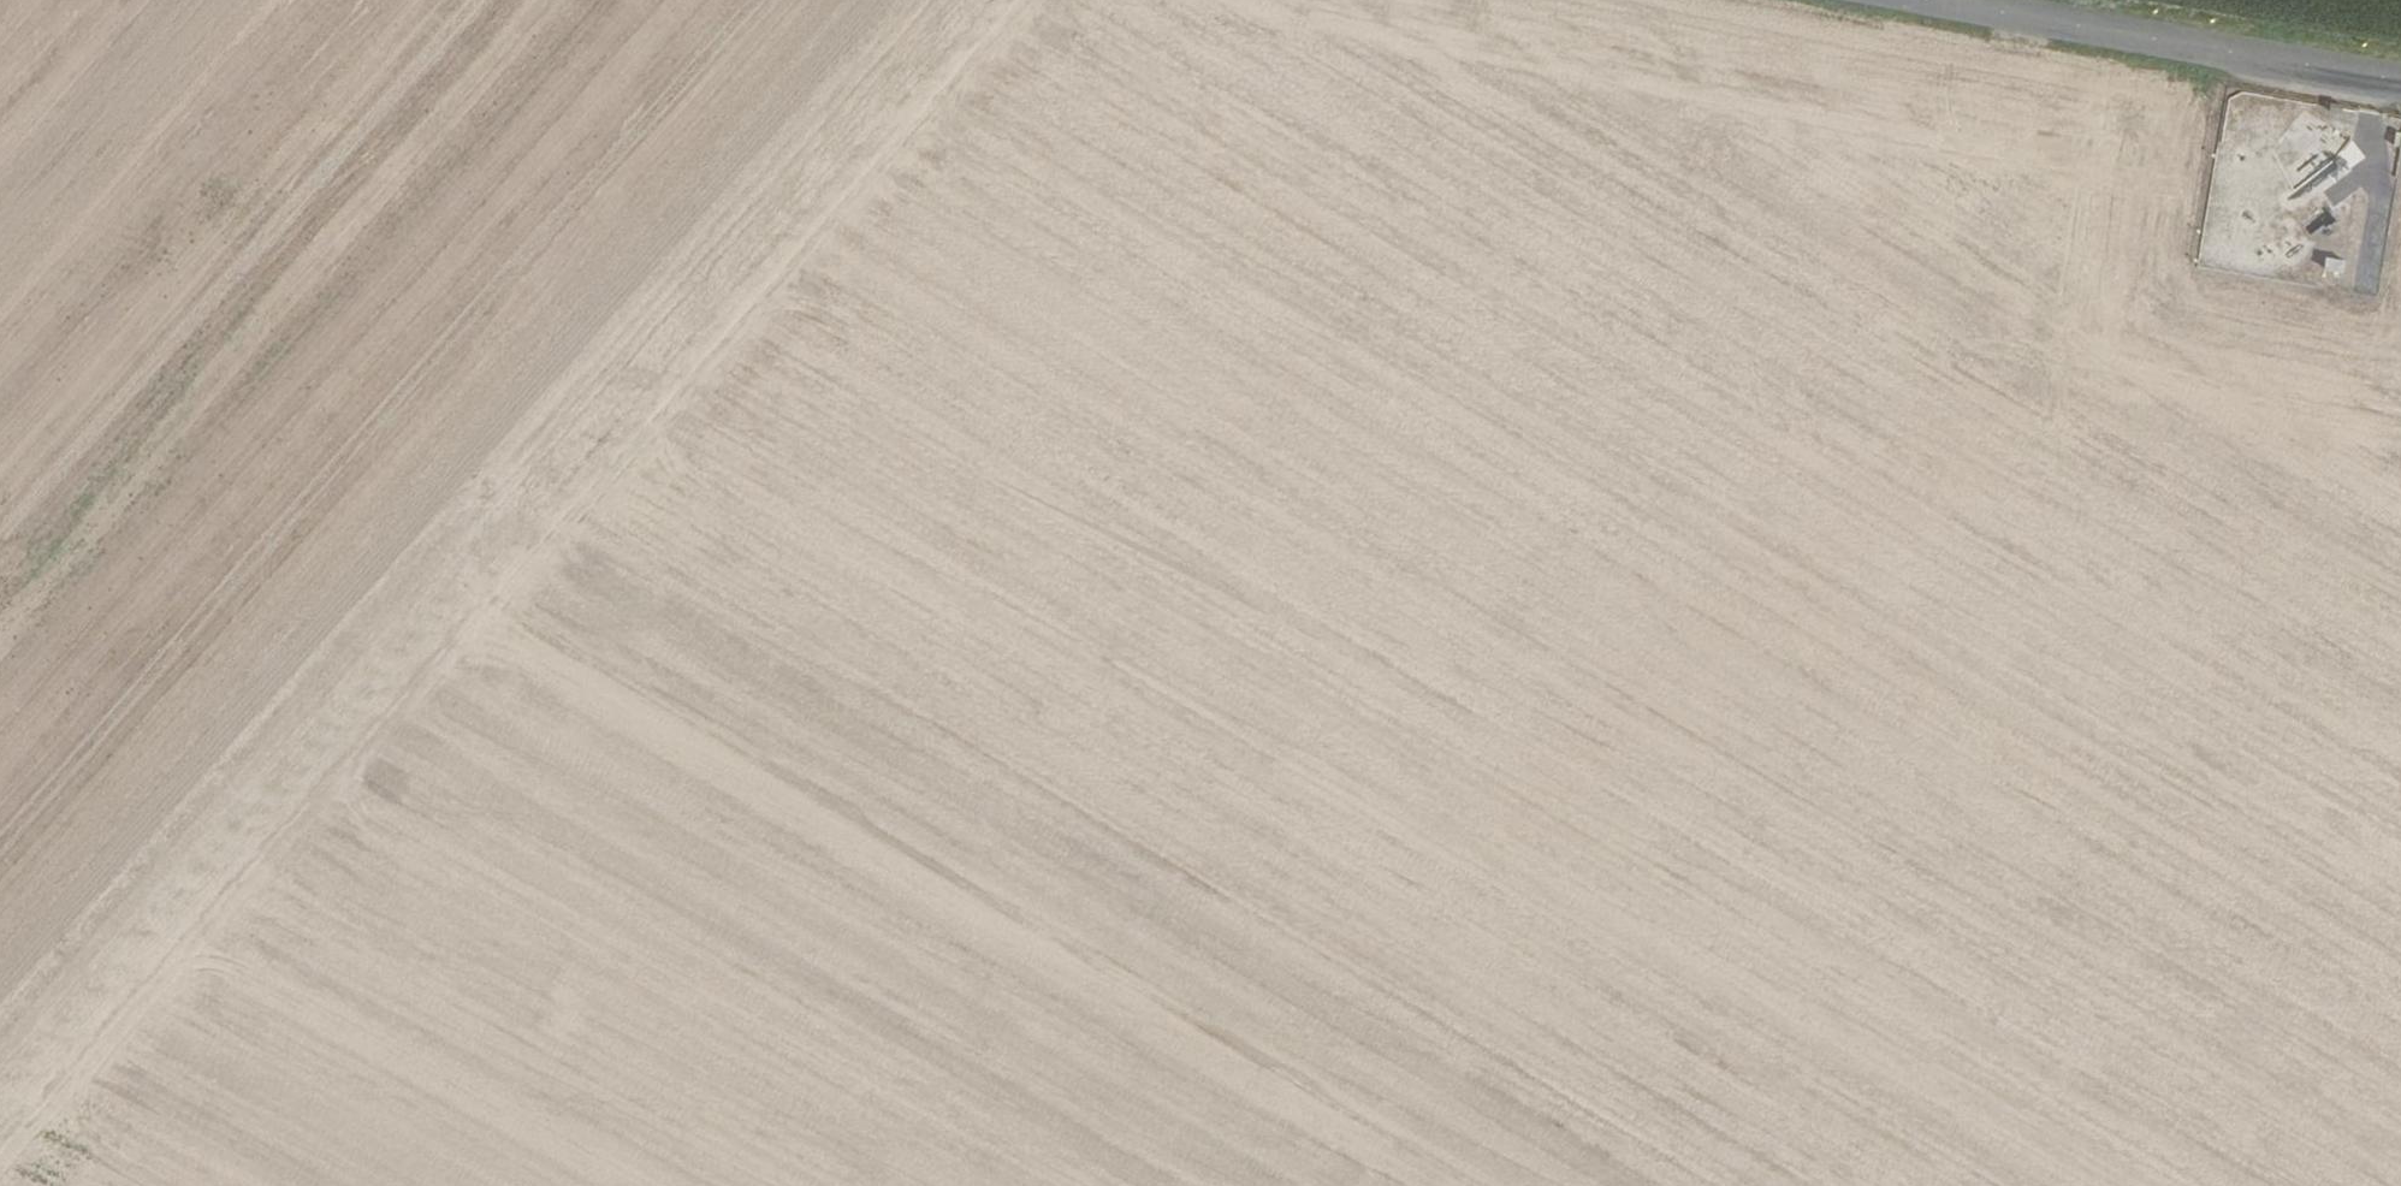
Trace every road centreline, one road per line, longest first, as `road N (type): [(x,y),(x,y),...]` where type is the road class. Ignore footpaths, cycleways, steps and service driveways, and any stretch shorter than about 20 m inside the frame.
road 1 (tertiary): [(2400,81),(1936,0)]

